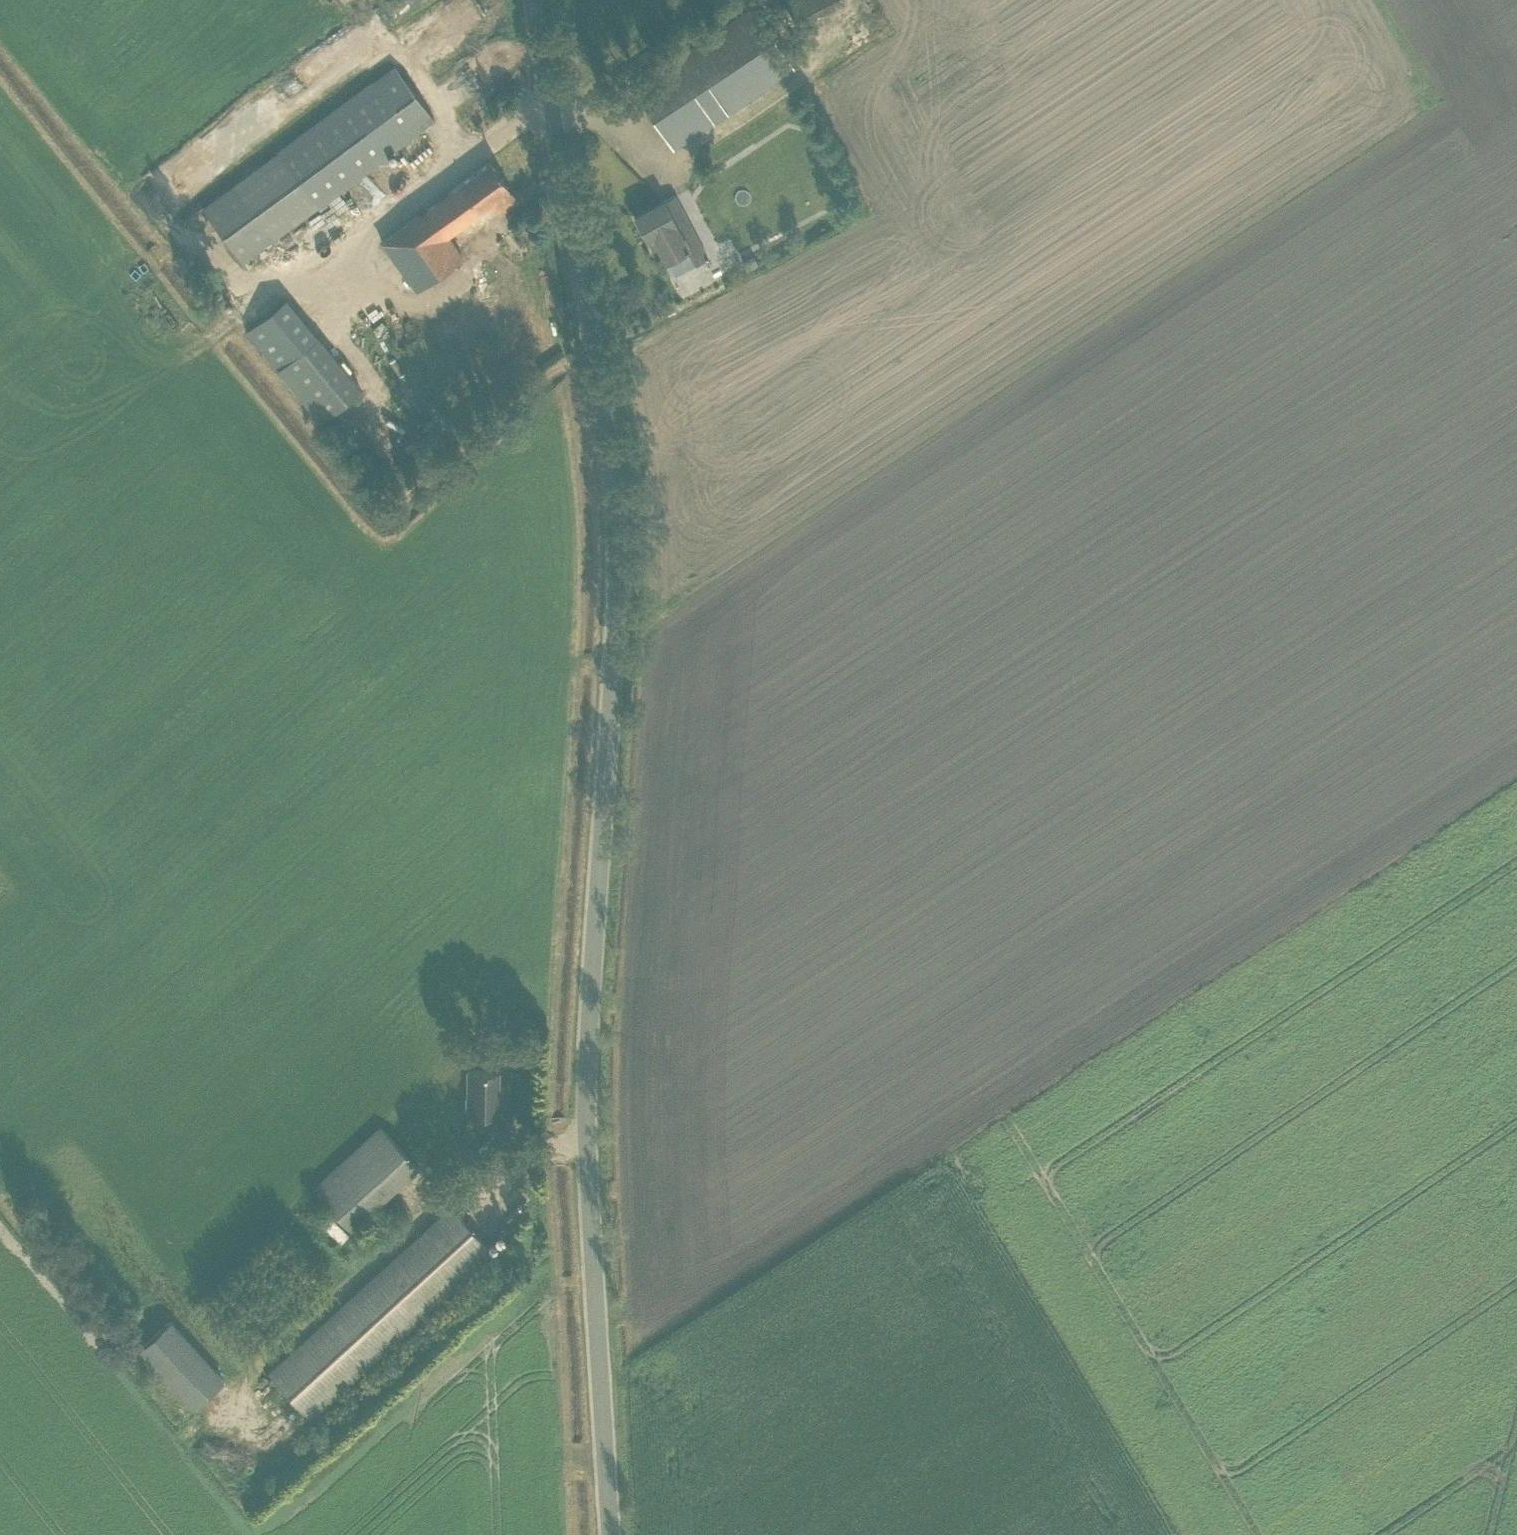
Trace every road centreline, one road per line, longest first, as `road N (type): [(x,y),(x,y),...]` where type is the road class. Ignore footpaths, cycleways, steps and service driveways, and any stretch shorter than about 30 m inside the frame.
road 1 (unclassified): [(617,1534),(592,1088),(595,950),(621,683),(622,545),(611,411),(538,0)]

